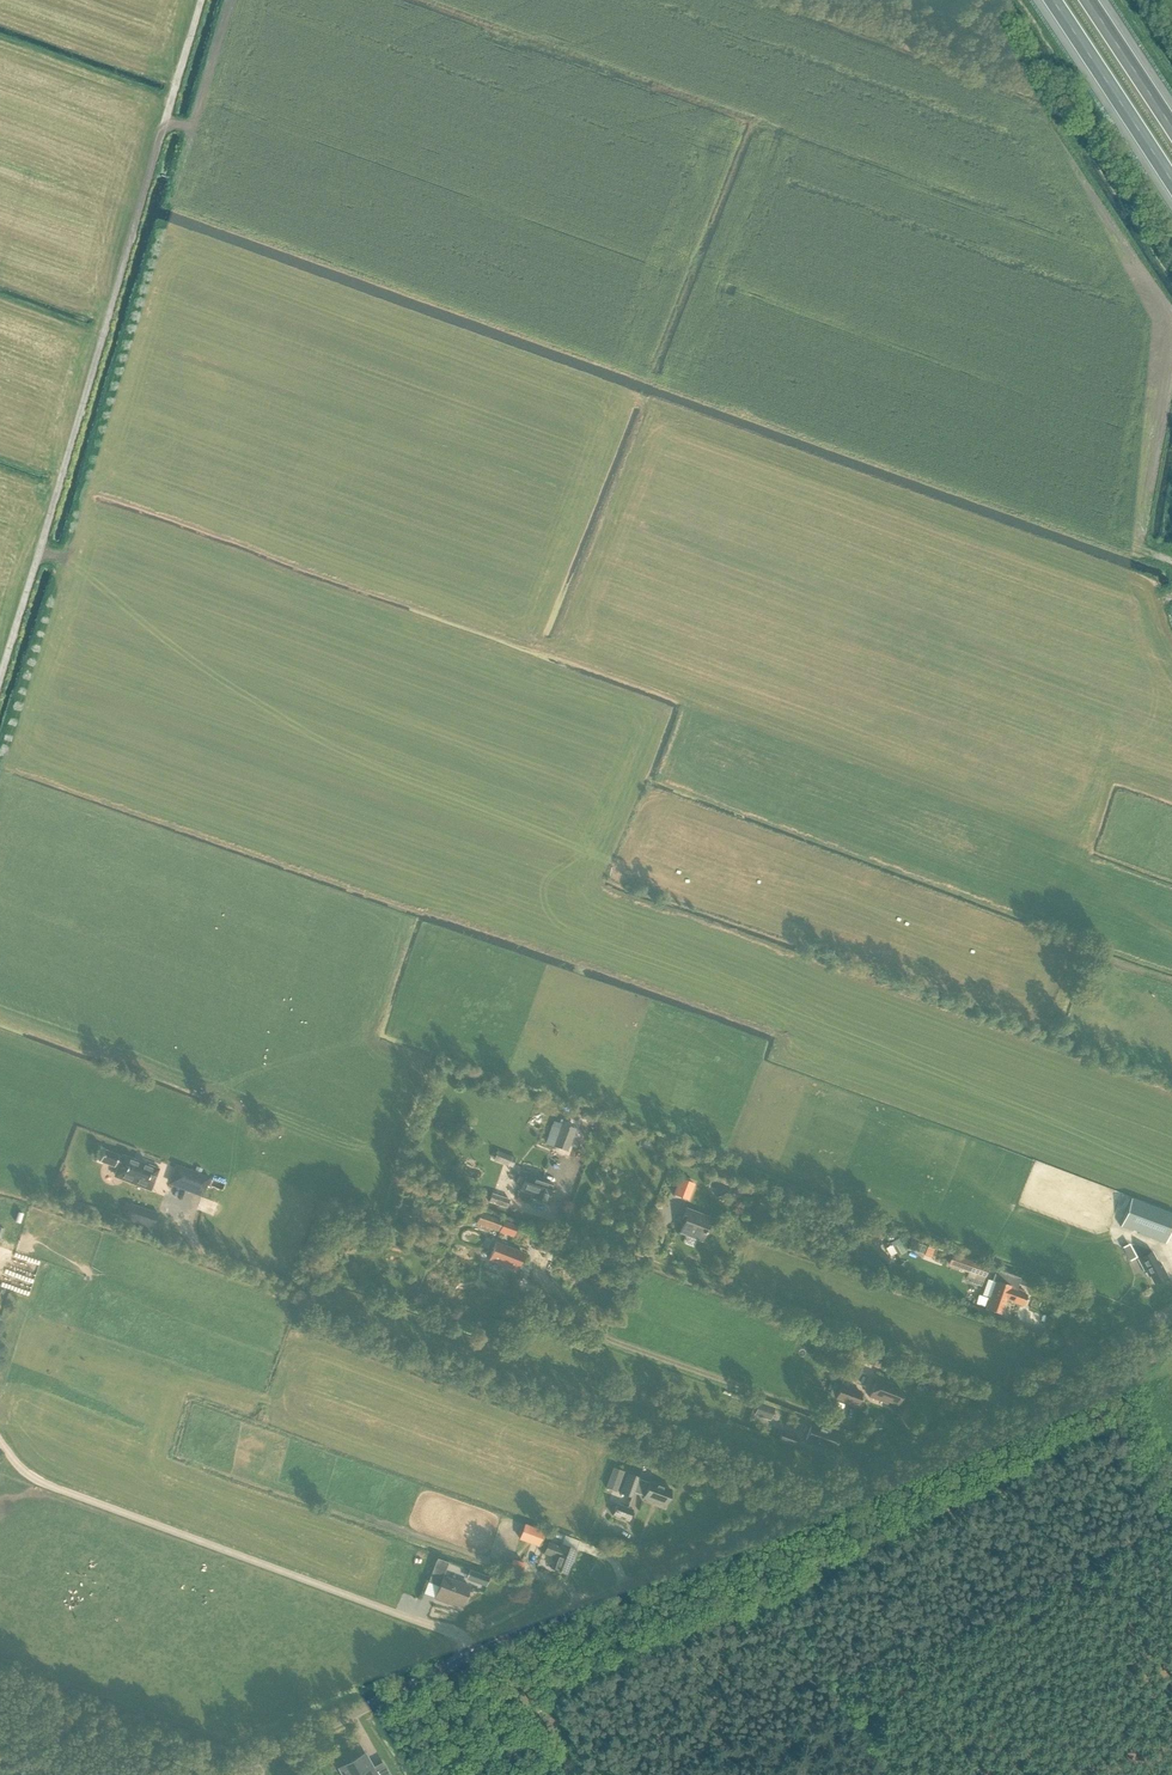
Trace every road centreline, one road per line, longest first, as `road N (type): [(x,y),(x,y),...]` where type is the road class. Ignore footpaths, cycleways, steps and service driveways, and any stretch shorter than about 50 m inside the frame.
road 1 (unclassified): [(249,1764),(729,1543),(1171,1315)]
road 2 (track): [(812,1499),(798,1470),(203,1251),(191,1239)]
road 3 (track): [(0,1035),(207,1110),(237,1135),(248,1169),(244,1194),(224,1224),(179,1240),(0,1183)]
road 4 (track): [(1013,1397),(553,1228)]
road 5 (motorway): [(1051,0),(1171,183)]
road 6 (motorway): [(1171,128),(1088,0)]

